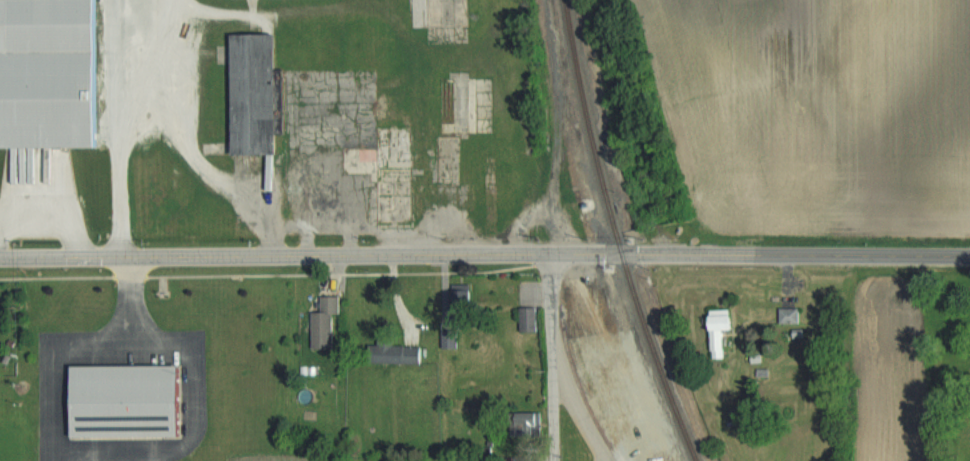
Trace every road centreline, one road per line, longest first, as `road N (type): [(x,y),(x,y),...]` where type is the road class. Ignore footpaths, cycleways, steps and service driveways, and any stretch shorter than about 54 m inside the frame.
road 1 (primary): [(656,254),(0,258)]
road 2 (primary): [(656,254),(969,256)]
road 3 (residential): [(556,460),(545,253)]

